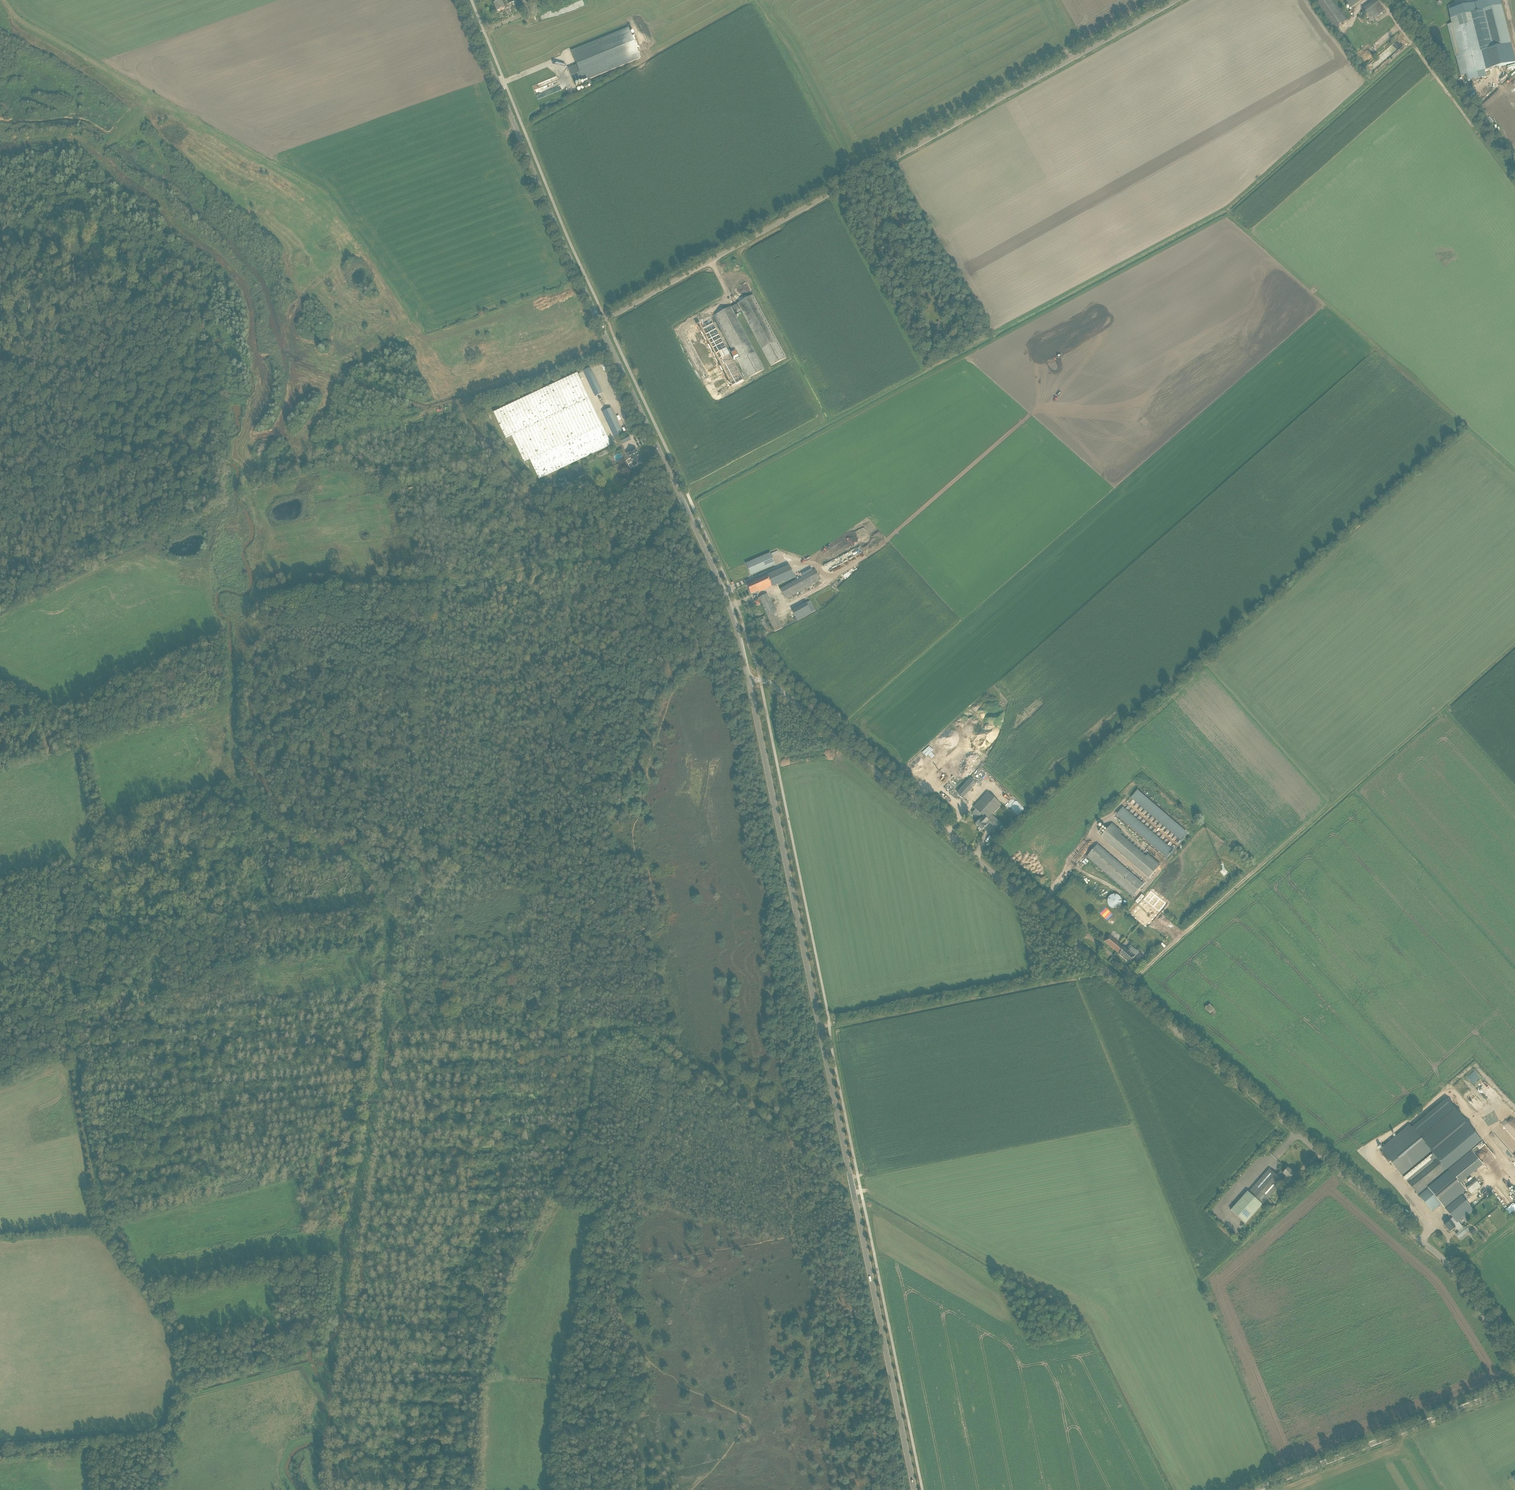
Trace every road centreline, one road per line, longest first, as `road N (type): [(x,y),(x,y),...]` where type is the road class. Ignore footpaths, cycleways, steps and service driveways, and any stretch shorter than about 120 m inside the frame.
road 1 (unclassified): [(1514,1366),(1450,1264),(770,682),(749,681)]
road 2 (tertiary): [(915,1489),(749,681)]
road 3 (track): [(180,1393),(180,1334),(100,1211),(62,985),(56,934),(94,825),(80,742)]
road 4 (track): [(478,1489),(484,1379),(510,1282),(587,1115),(595,1041),(592,1033),(395,1036)]
road 5 (unclassified): [(599,321),(1173,0)]
road 6 (tertiary): [(749,681),(717,575),(599,321)]
road 7 (tertiary): [(599,321),(463,0)]
road 8 (unclassified): [(1257,1489),(1514,1386)]
road 9 (track): [(0,1453),(151,1443),(172,1427),(180,1393)]
road 10 (track): [(703,1082),(629,1033),(592,1033)]

